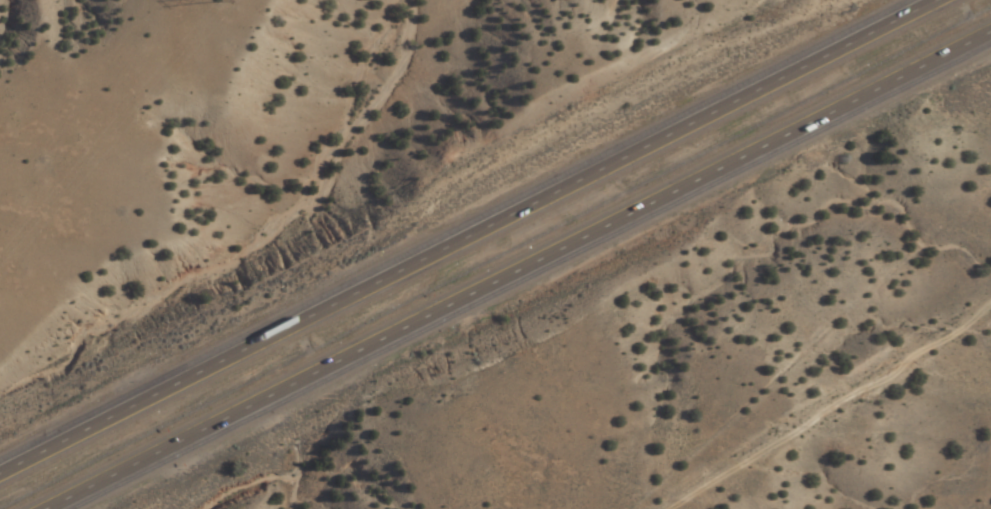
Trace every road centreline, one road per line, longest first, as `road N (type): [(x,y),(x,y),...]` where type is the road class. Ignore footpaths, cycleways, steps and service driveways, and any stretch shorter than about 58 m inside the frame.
road 1 (motorway): [(40,508),(990,30)]
road 2 (motorway): [(943,0),(0,477)]

